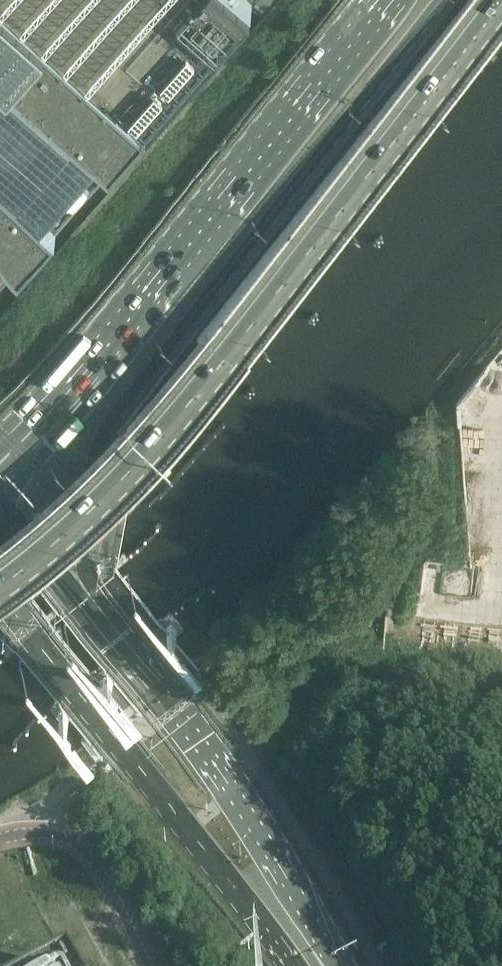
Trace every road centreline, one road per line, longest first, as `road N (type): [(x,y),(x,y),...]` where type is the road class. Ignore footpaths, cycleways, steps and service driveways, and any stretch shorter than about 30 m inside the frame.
road 1 (primary): [(107,639),(86,586),(81,534),(111,418),(440,0)]
road 2 (primary): [(0,557),(161,410),(499,0)]
road 3 (primary): [(381,0),(97,345),(0,444)]
road 4 (primary): [(0,586),(293,965)]
road 5 (primary): [(338,965),(244,805),(107,639)]
road 6 (unclassified): [(148,965),(88,853),(54,832),(30,830)]
road 7 (primary): [(107,639),(0,495)]

